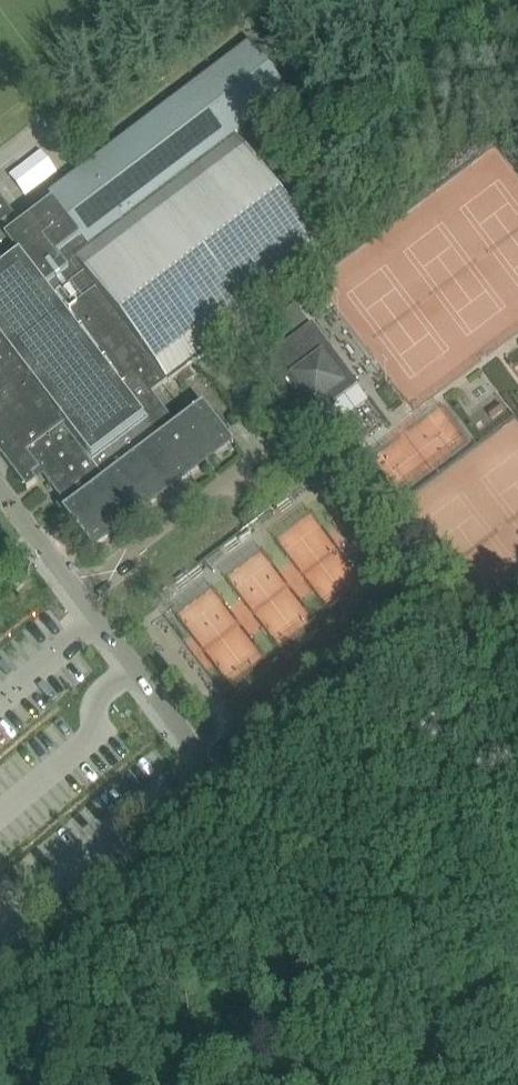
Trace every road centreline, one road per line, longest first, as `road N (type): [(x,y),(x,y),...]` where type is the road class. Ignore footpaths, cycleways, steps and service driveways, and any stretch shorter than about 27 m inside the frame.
road 1 (unclassified): [(517,880),(493,851),(428,824),(307,829),(273,823),(233,799),(0,488)]
road 2 (tertiary): [(292,1084),(517,985)]

